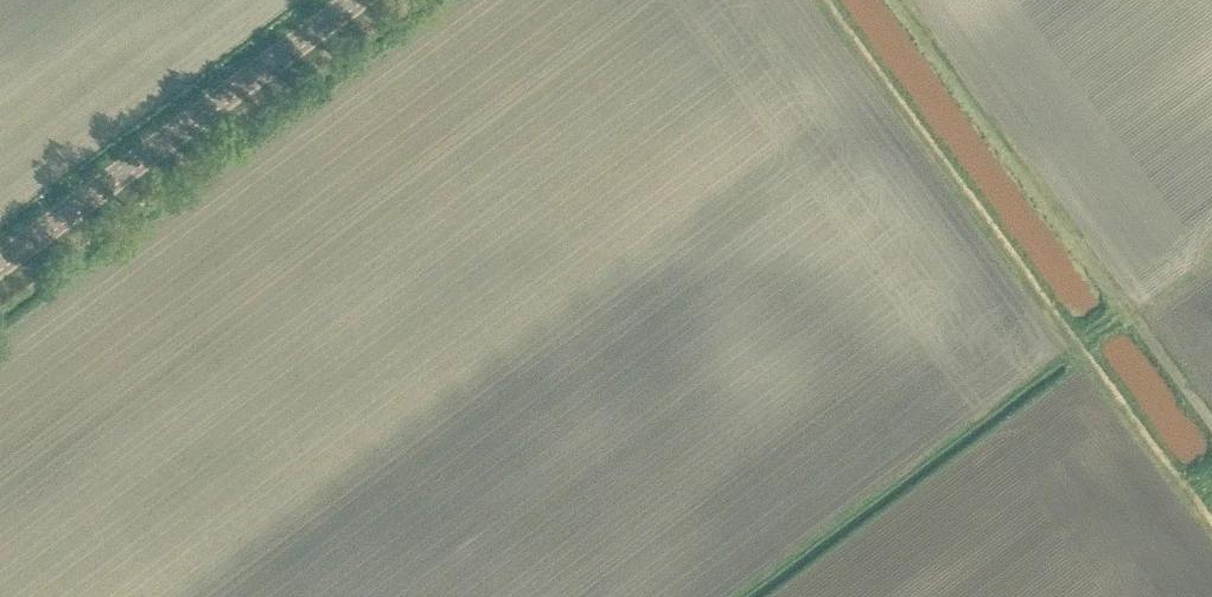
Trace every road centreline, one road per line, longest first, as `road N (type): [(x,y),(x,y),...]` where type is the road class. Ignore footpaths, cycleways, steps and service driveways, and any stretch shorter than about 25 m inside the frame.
road 1 (tertiary): [(0,261),(353,0)]

